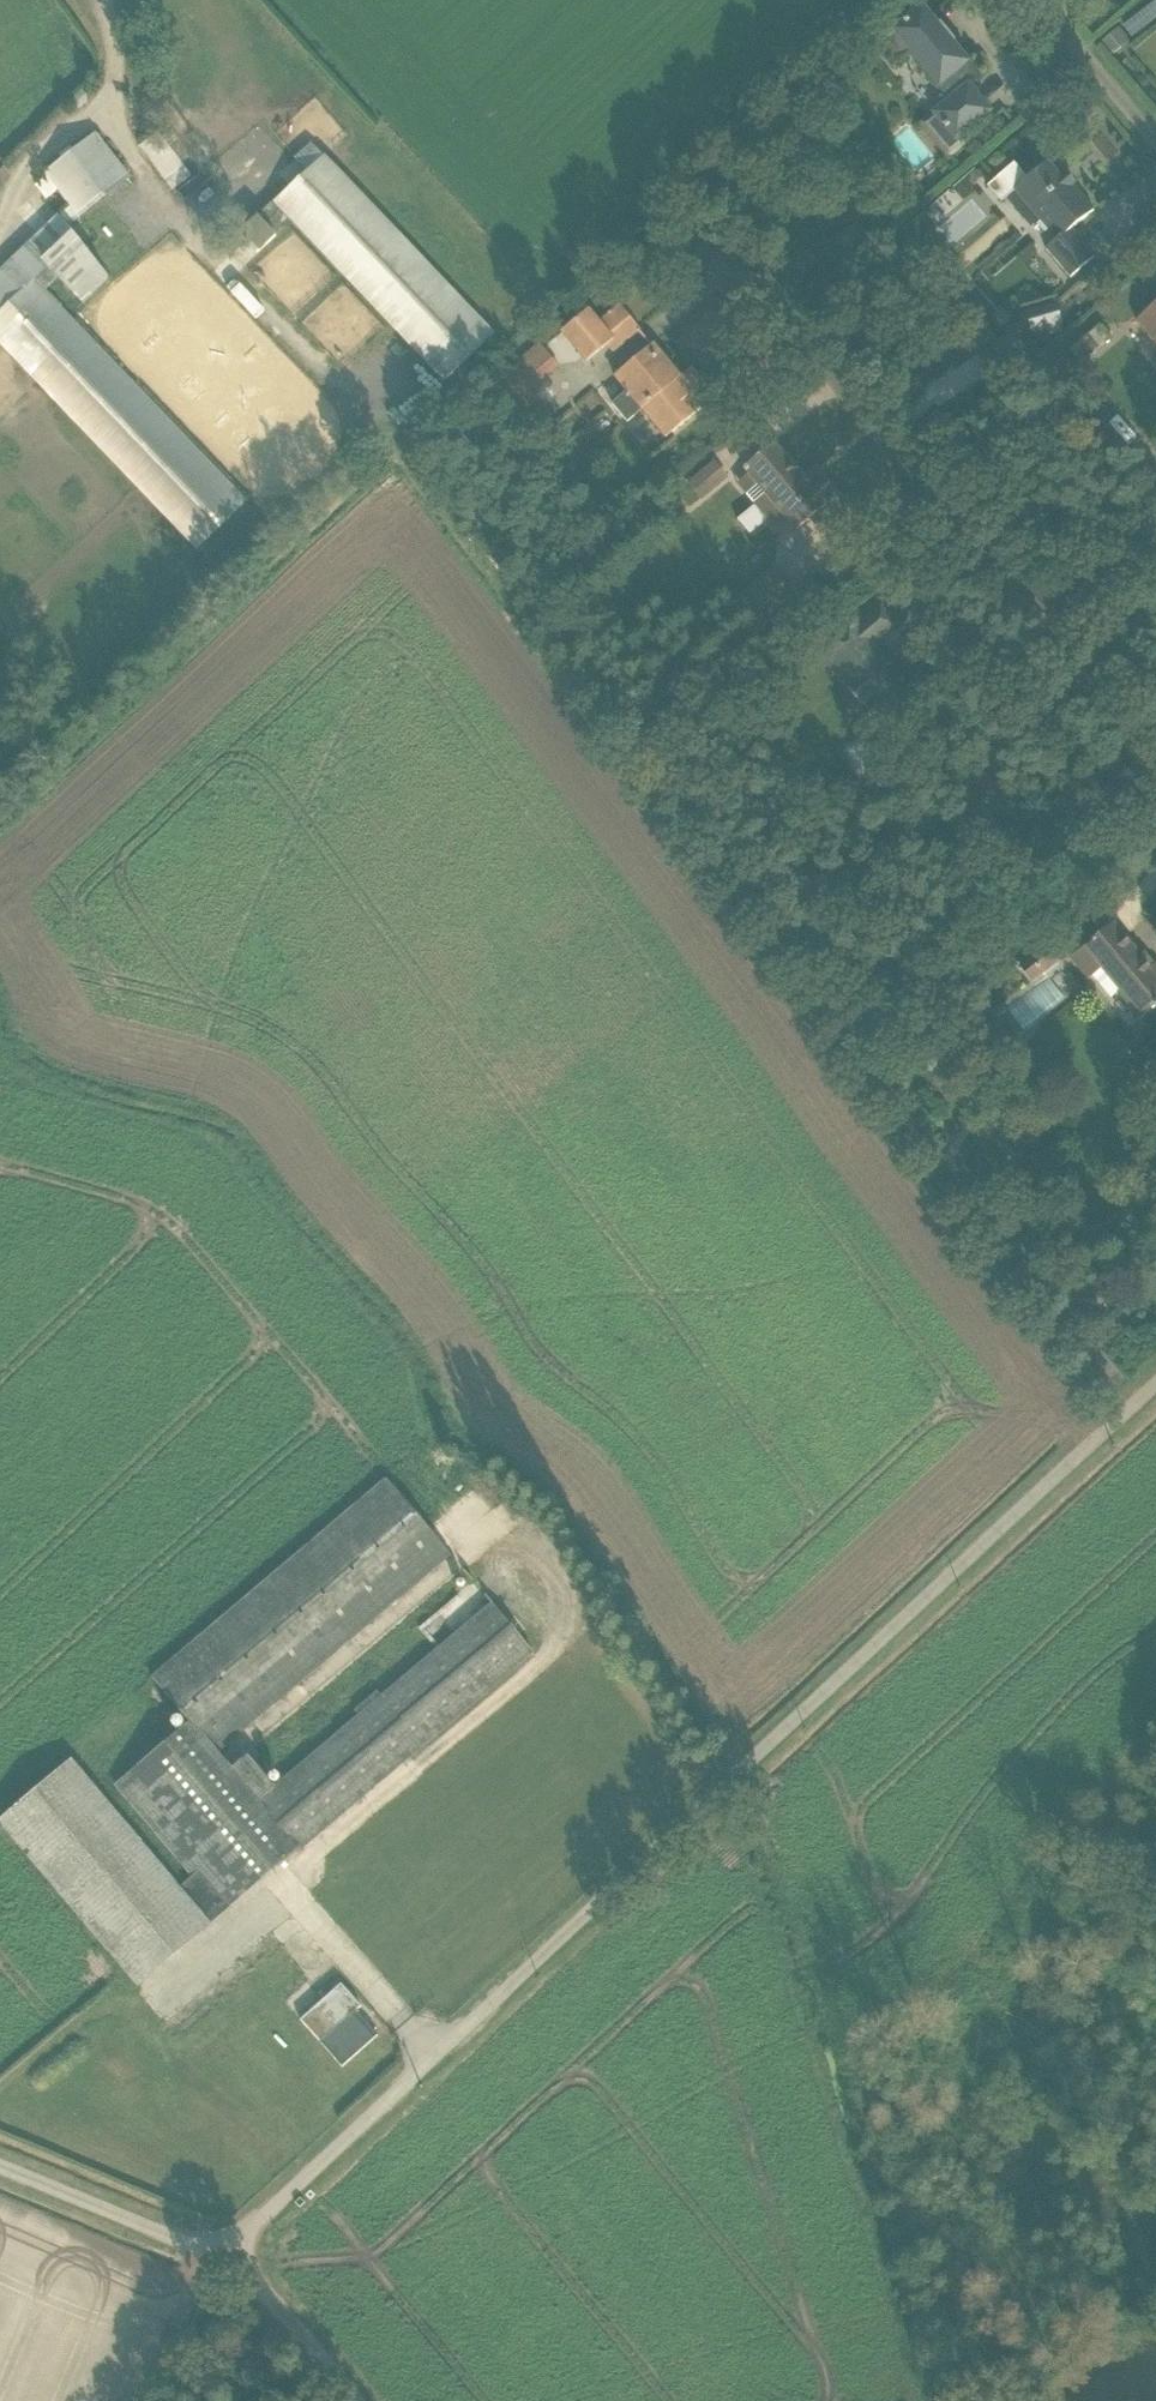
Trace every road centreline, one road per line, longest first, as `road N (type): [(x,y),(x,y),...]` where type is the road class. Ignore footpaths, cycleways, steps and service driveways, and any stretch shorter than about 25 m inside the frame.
road 1 (unclassified): [(1155,1382),(231,2250),(147,2231),(0,2170)]
road 2 (unclassified): [(1051,641),(678,194)]
road 3 (track): [(354,2400),(231,2250)]
road 4 (unclassified): [(1155,144),(1036,0)]
road 5 (unclassified): [(1155,767),(1051,641)]
road 6 (unclassified): [(1155,549),(1051,641)]

